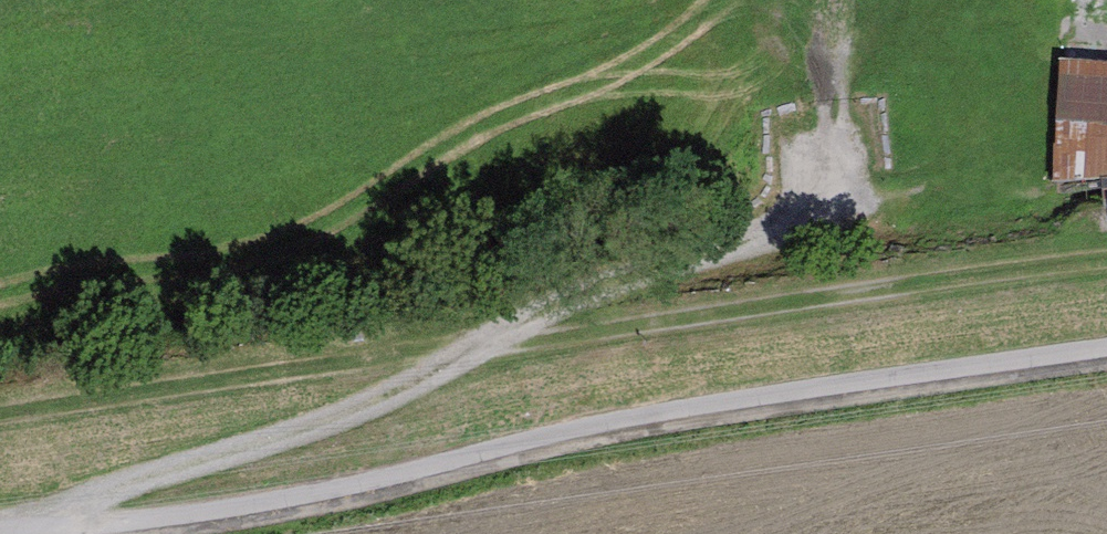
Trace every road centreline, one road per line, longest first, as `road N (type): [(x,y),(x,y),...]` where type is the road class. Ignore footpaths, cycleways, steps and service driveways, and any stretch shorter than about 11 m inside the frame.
road 1 (unclassified): [(1106,355),(671,415),(319,500),(42,533)]
road 2 (track): [(17,533),(50,503),(339,414),(449,367),(518,319),(598,285),(826,217),(828,115)]

